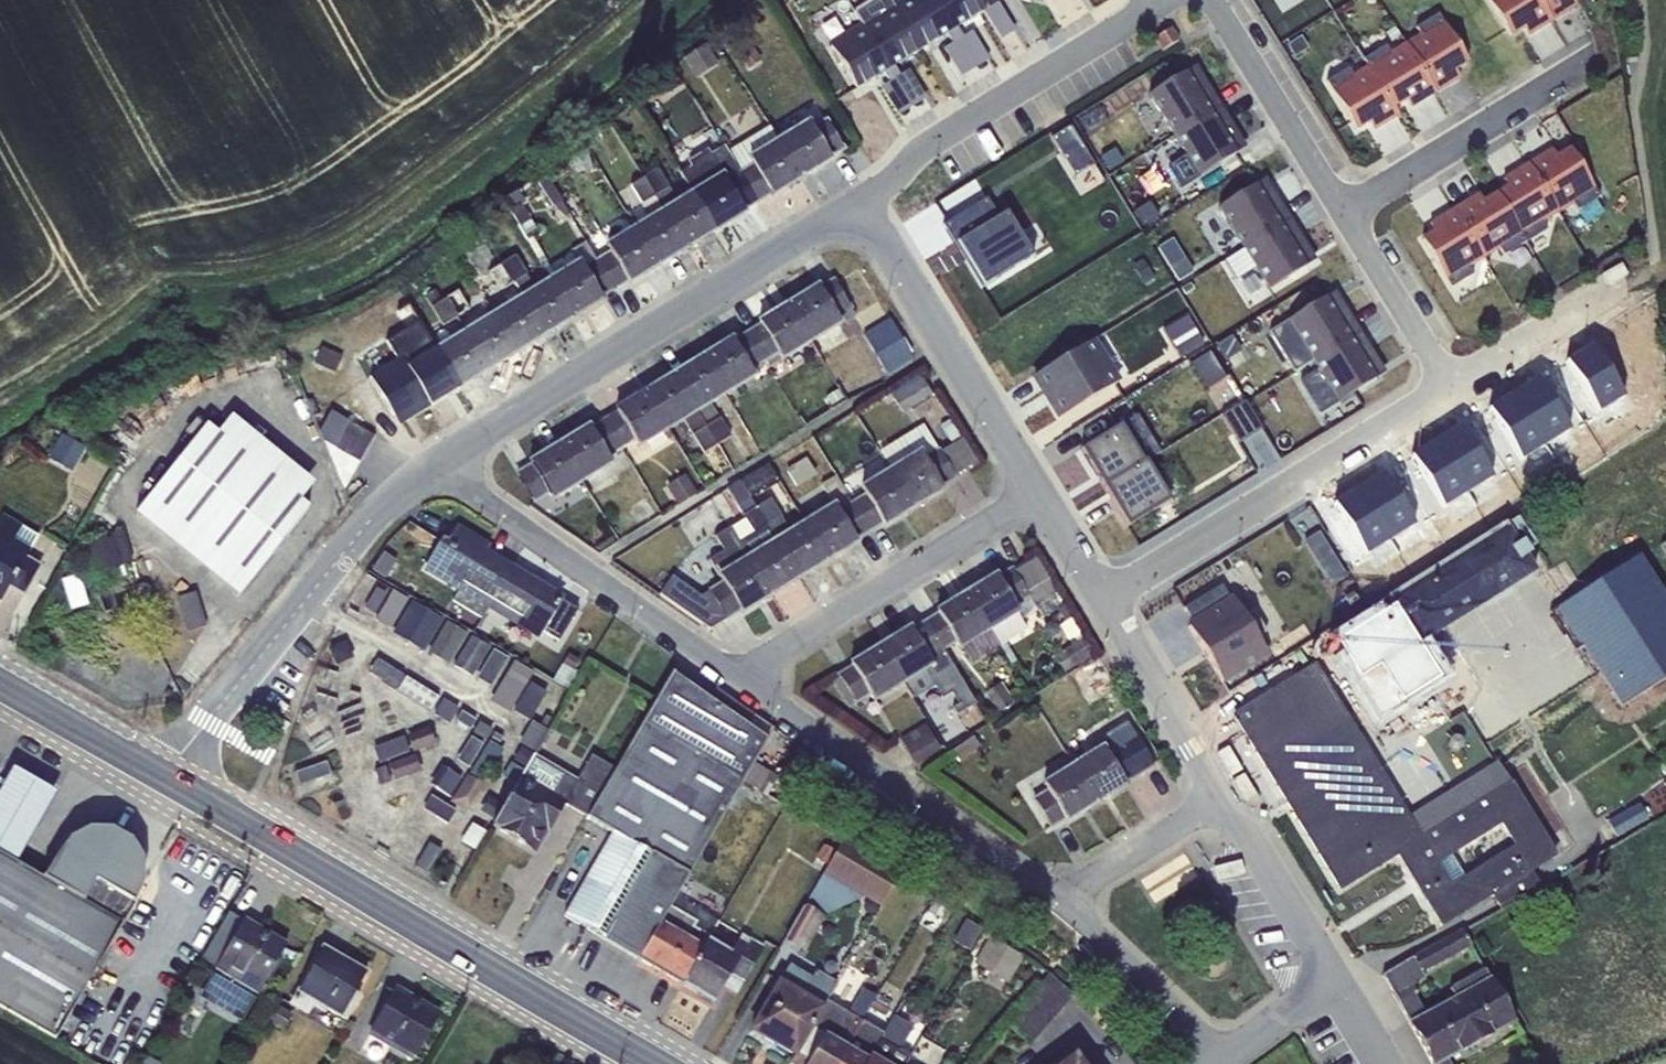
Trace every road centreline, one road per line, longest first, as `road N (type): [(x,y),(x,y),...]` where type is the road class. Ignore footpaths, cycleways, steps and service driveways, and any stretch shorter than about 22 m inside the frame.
road 1 (secondary): [(649,1063),(165,778)]
road 2 (residential): [(859,215),(810,229),(444,458)]
road 3 (residential): [(444,458),(373,515),(165,778)]
road 4 (residential): [(1449,388),(1106,604)]
road 5 (residential): [(1066,903),(749,684)]
road 6 (residential): [(749,684),(460,479),(444,458)]
road 7 (residential): [(859,215),(909,162),(1167,0)]
road 8 (residential): [(1216,1063),(1338,988),(1222,804)]
road 9 (residential): [(749,684),(761,663),(1038,491)]
road 10 (residential): [(1038,491),(859,215)]
road 11 (residential): [(1339,215),(1590,60)]
road 12 (residential): [(1339,215),(1204,0)]
road 13 (residential): [(1222,804),(1216,781),(1106,604)]
road 14 (residential): [(1216,1063),(1194,1029),(1066,903)]
road 15 (residential): [(1627,278),(1449,388)]
road 16 (residential): [(1449,388),(1339,215)]
road 17 (secondary): [(165,778),(0,683)]
road 18 (residential): [(1222,804),(1198,810),(1077,887),(1066,903)]
road 19 (residential): [(1106,604),(1038,491)]

